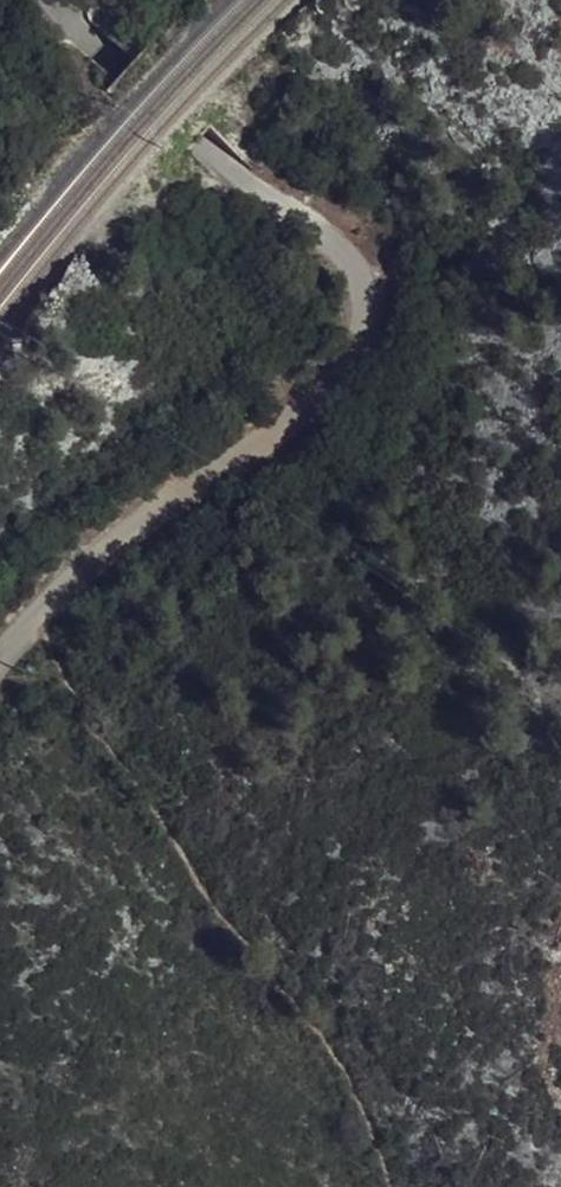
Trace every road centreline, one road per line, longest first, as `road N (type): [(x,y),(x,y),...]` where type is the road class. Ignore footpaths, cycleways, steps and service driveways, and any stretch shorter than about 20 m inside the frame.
road 1 (unclassified): [(63,0),(77,24),(219,157),(342,248),(361,280),(367,333),(347,367),(290,423),(121,540),(0,653)]

